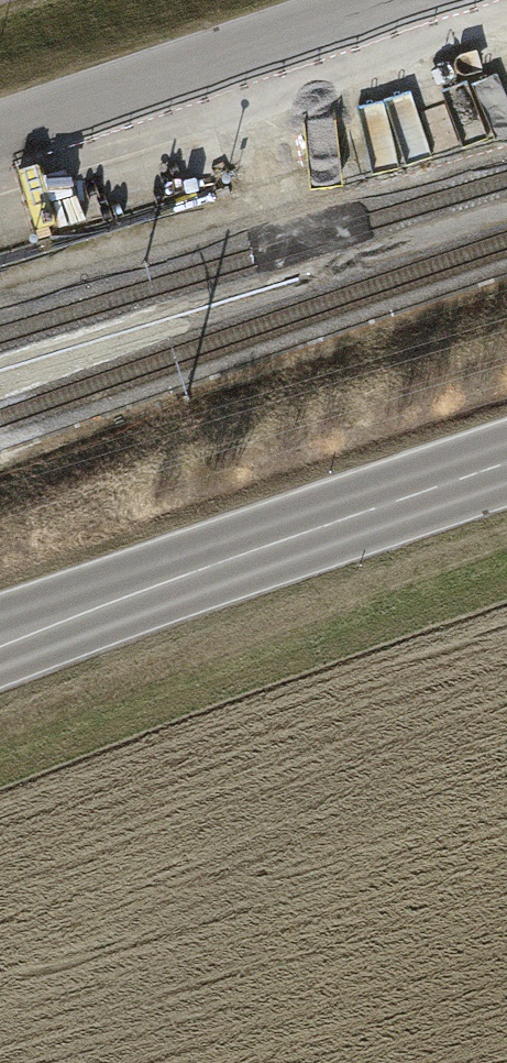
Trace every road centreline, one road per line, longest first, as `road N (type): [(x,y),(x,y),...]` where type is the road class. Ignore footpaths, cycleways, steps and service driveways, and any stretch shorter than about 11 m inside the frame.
road 1 (track): [(506,540),(0,730)]
road 2 (primary): [(506,463),(0,644)]
road 3 (unclassified): [(0,130),(387,0)]

